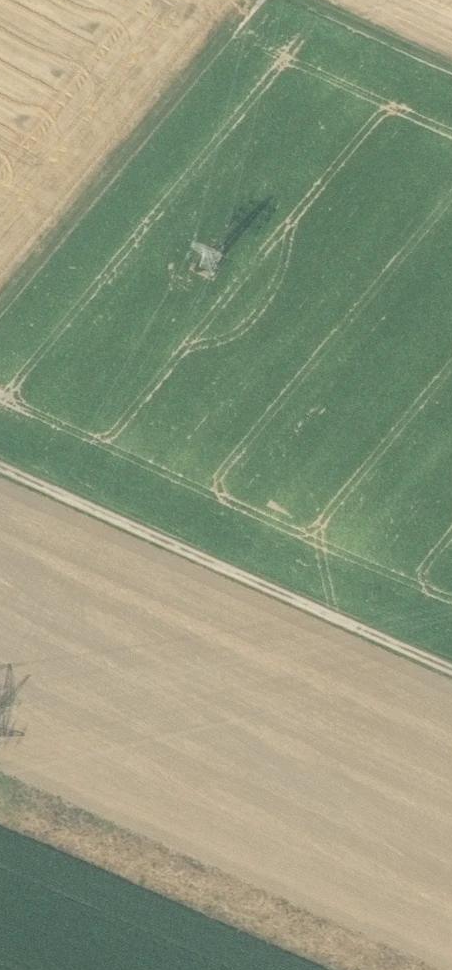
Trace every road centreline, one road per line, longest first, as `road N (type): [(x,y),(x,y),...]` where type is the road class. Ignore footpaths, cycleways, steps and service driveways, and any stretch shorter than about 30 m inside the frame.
road 1 (track): [(0,477),(451,674)]
road 2 (track): [(0,329),(237,0)]

